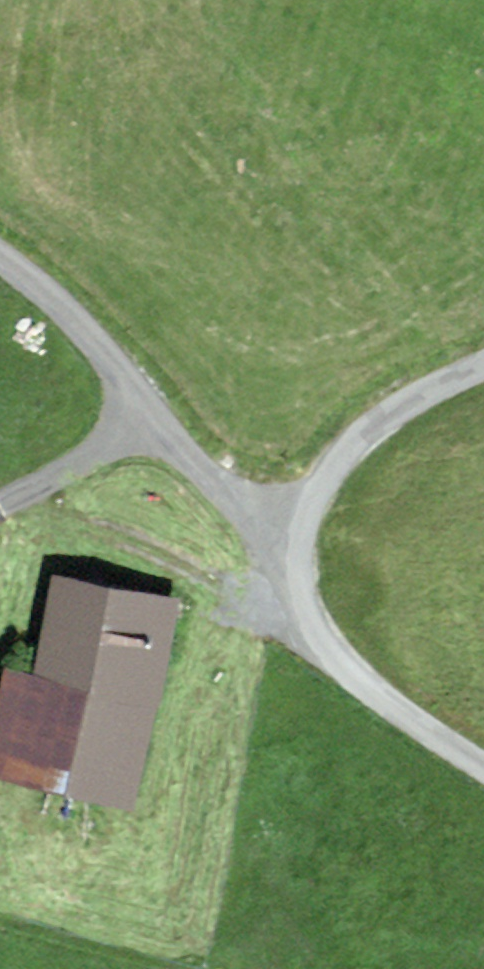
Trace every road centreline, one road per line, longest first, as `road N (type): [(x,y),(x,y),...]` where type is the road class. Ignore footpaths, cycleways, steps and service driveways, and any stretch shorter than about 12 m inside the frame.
road 1 (unclassified): [(483,770),(352,675),(313,635),(273,564),(156,420)]
road 2 (track): [(273,564),(330,472),(361,440),(397,411),(483,368)]
road 3 (unclassified): [(156,420),(80,323),(0,261)]
road 4 (unclassified): [(0,505),(156,420)]

